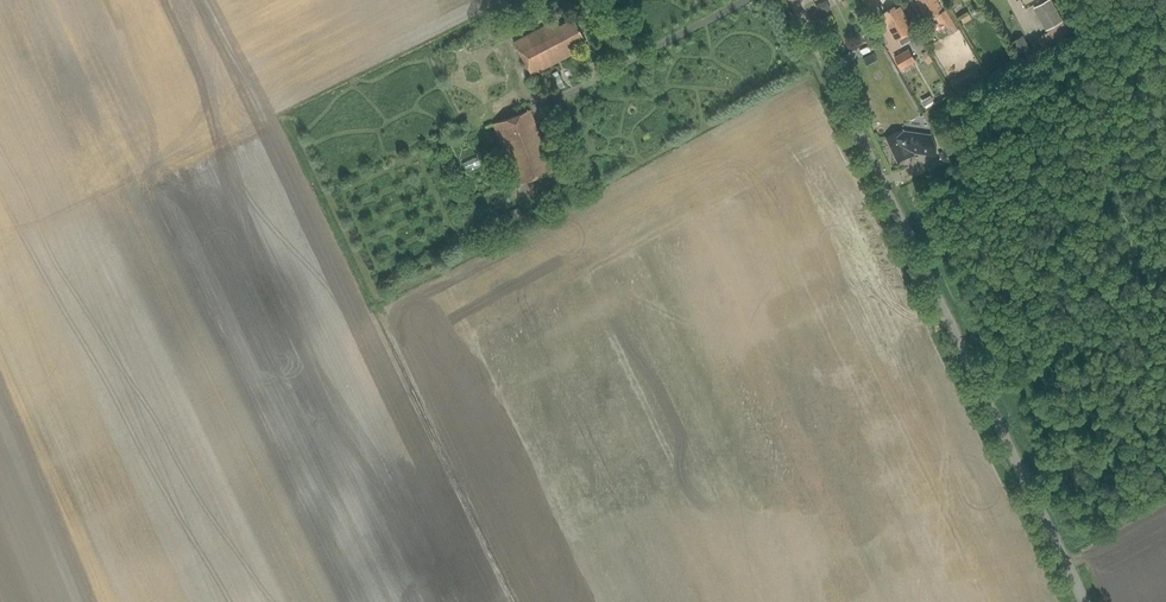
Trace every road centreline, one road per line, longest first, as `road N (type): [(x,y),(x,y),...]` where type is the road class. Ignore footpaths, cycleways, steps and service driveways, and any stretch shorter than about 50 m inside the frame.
road 1 (unclassified): [(1081,601),(792,0)]

